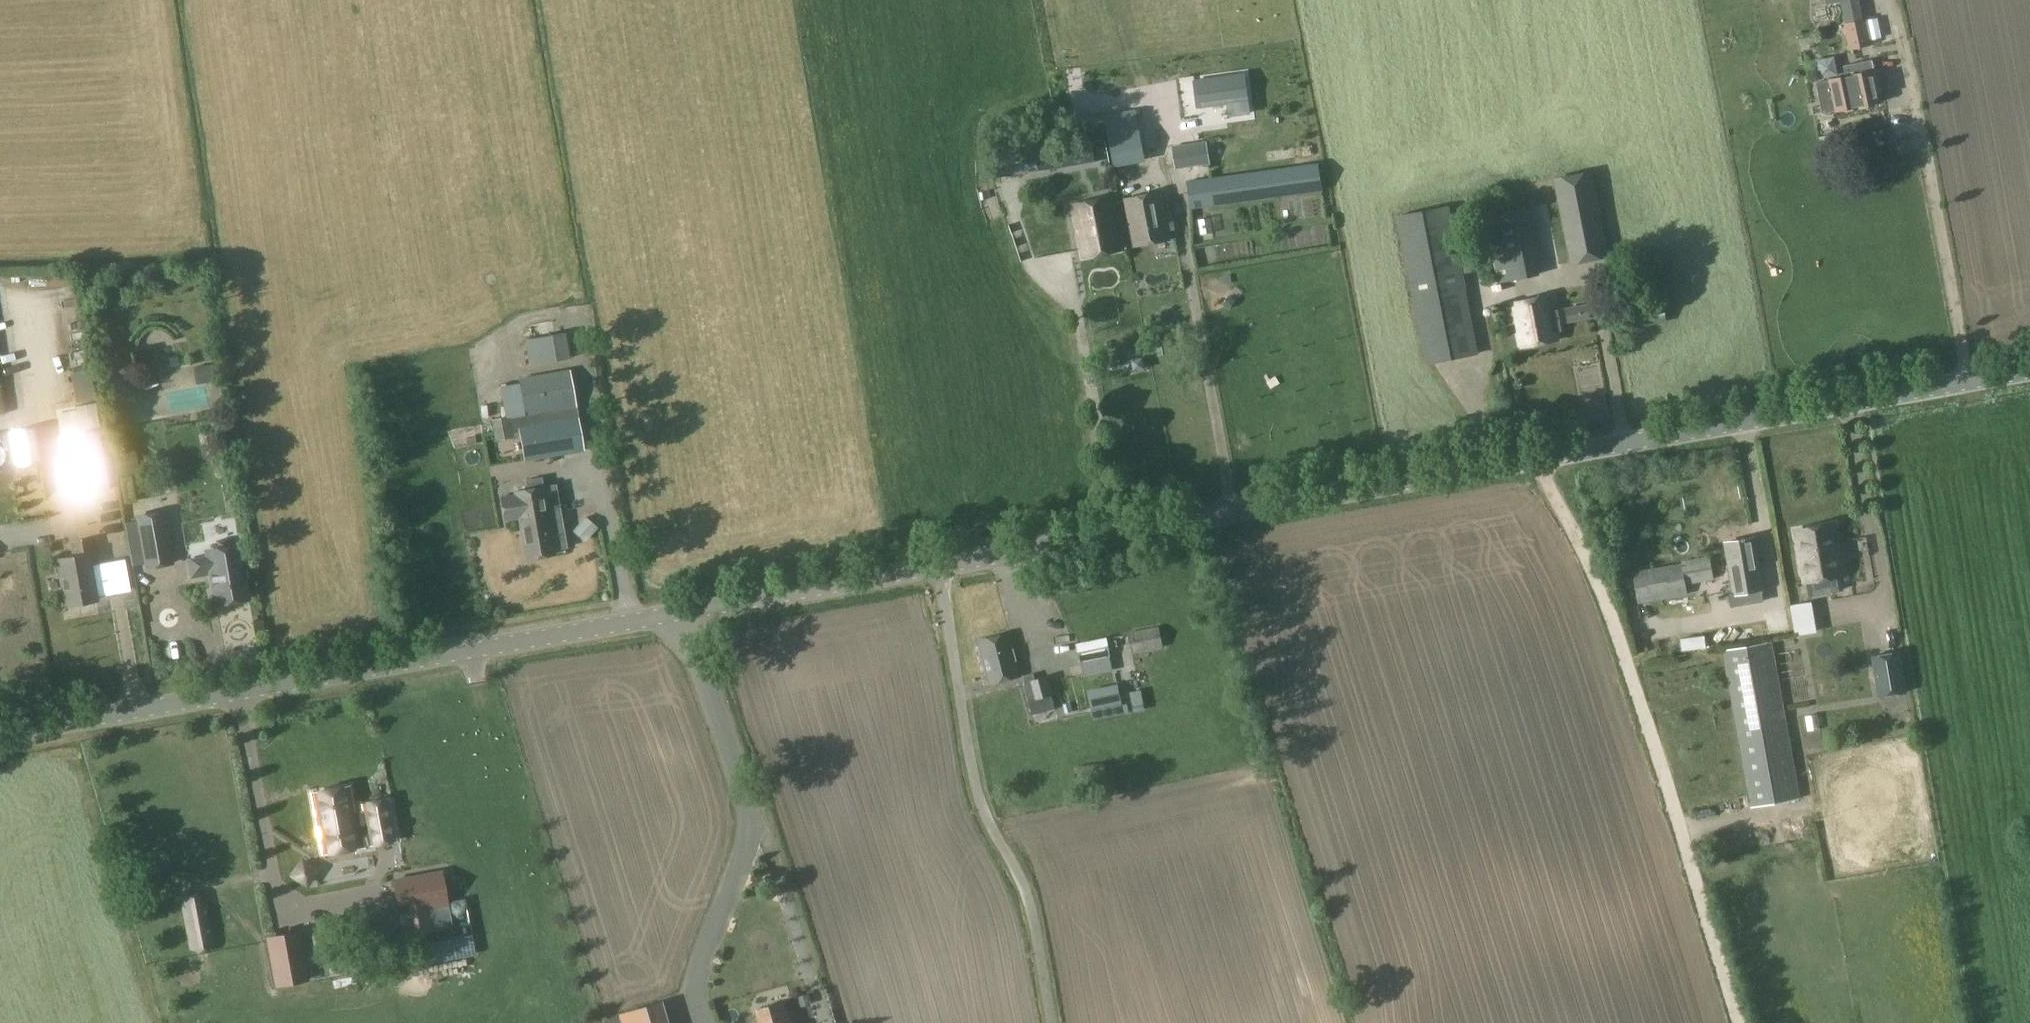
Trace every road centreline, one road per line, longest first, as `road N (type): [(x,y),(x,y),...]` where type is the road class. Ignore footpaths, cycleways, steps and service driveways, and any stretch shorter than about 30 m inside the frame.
road 1 (unclassified): [(0,738),(1560,459)]
road 2 (unclassified): [(1739,1022),(1560,459)]
road 3 (unclassified): [(1560,459),(2029,371)]

